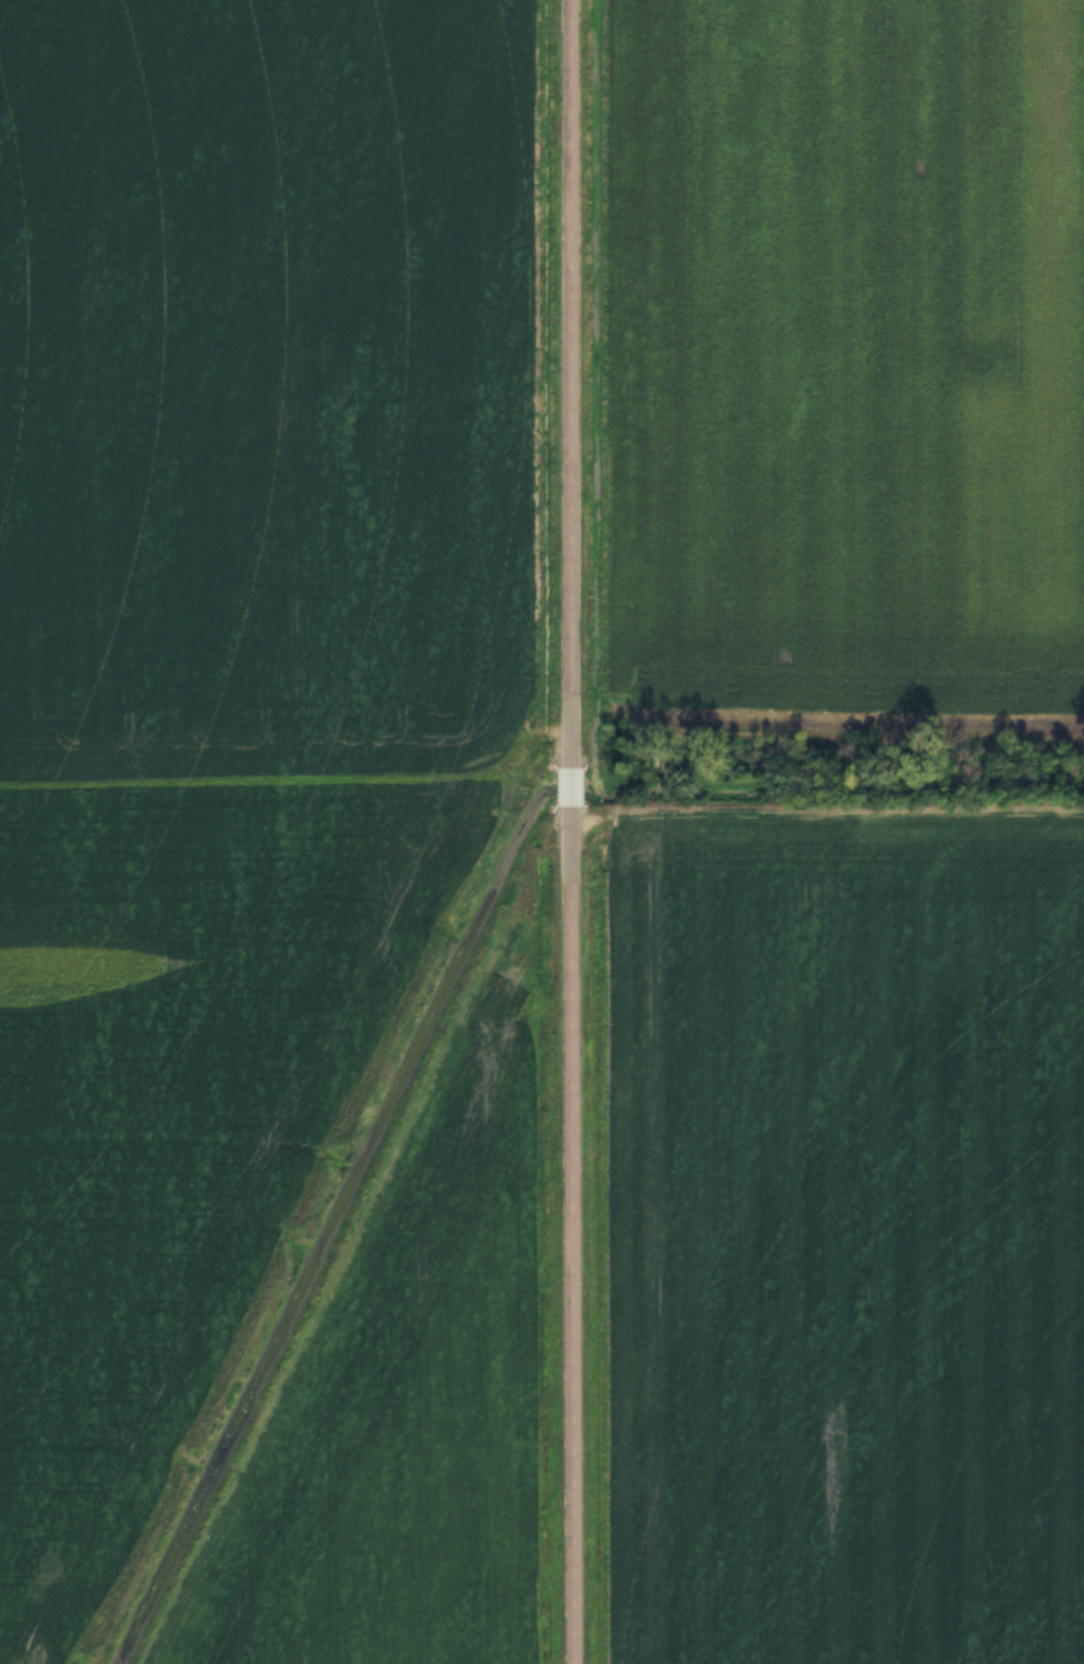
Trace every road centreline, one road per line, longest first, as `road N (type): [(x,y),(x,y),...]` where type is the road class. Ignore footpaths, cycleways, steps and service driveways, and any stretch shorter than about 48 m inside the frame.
road 1 (residential): [(572,1663),(570,805)]
road 2 (residential): [(570,765),(570,0)]

